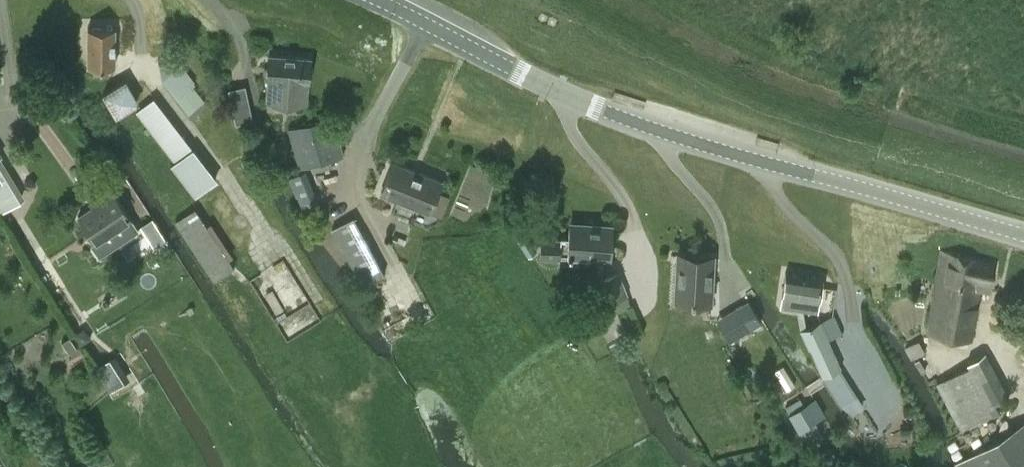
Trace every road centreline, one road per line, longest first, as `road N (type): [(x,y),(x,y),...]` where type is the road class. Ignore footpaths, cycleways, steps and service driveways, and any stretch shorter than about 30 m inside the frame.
road 1 (tertiary): [(377,0),(551,88),(661,131),(1023,236)]

